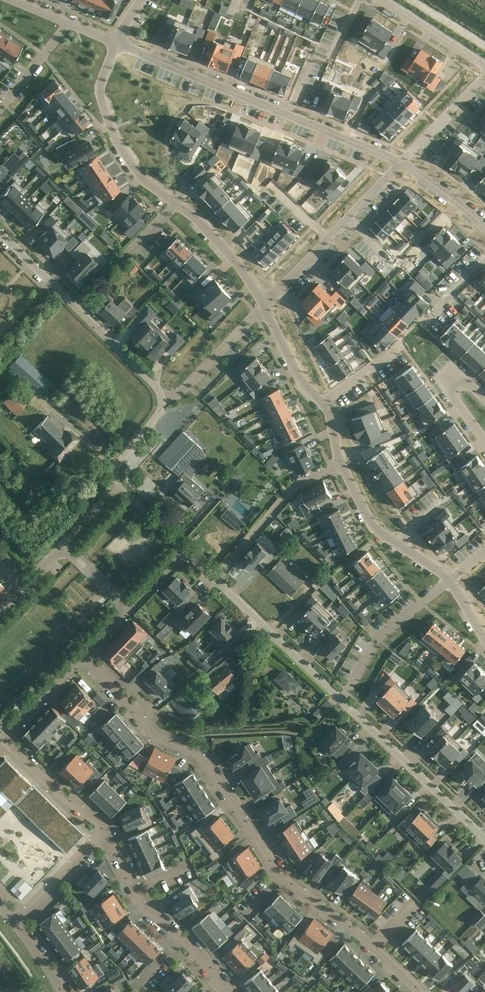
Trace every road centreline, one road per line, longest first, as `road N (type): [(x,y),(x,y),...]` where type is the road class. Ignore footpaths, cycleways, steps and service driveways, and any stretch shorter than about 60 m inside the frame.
road 1 (residential): [(420,991),(364,937),(283,878),(206,761),(156,735),(84,656)]
road 2 (residential): [(229,991),(146,908),(106,827),(3,740)]
road 3 (residential): [(265,308),(237,260),(195,216),(142,179),(116,139),(99,89),(116,43)]
road 4 (residential): [(401,162),(116,43)]
road 5 (residential): [(162,399),(0,233)]
road 6 (residential): [(21,588),(63,546),(130,609),(84,656)]
road 7 (residential): [(401,162),(265,308)]
road 8 (residential): [(484,839),(342,702)]
road 9 (residential): [(342,702),(216,579)]
road 10 (residential): [(216,579),(294,488),(341,462)]
road 11 (residential): [(342,702),(377,639),(449,580)]
road 12 (residential): [(449,580),(375,529),(341,462)]
road 13 (residential): [(162,399),(177,394),(265,308)]
road 14 (residential): [(382,0),(484,66)]

